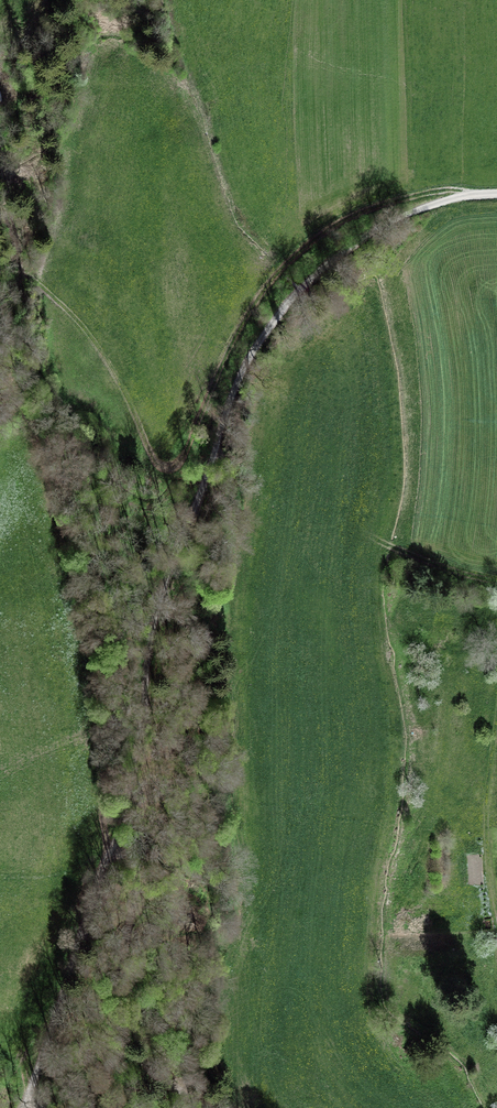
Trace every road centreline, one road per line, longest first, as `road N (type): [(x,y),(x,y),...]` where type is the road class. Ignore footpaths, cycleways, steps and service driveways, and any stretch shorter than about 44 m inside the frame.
road 1 (track): [(496,194),(429,204),(361,241),(288,313),(237,390),(155,616),(145,717),(105,849)]
road 2 (track): [(472,195),(444,188),(337,222),(271,274),(234,334),(183,450),(159,464),(86,331),(19,269),(0,151)]
road 3 (track): [(105,849),(122,863),(130,887),(121,968),(131,1018),(153,1069),(173,1089),(215,1107)]
road 4 (track): [(105,849),(44,1027),(26,1107)]

